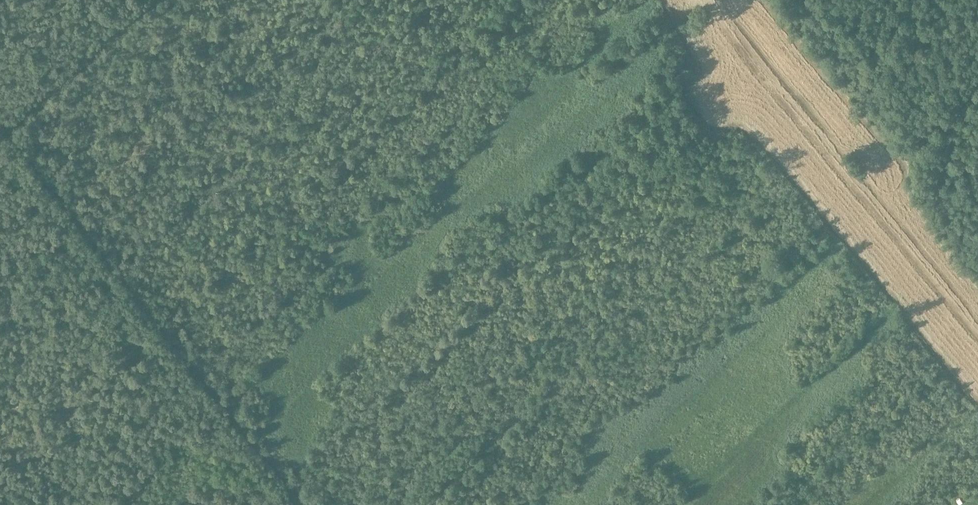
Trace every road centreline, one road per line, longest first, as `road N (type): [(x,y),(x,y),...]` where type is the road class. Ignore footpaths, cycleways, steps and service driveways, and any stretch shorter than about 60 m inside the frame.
road 1 (track): [(713,0),(977,331)]

